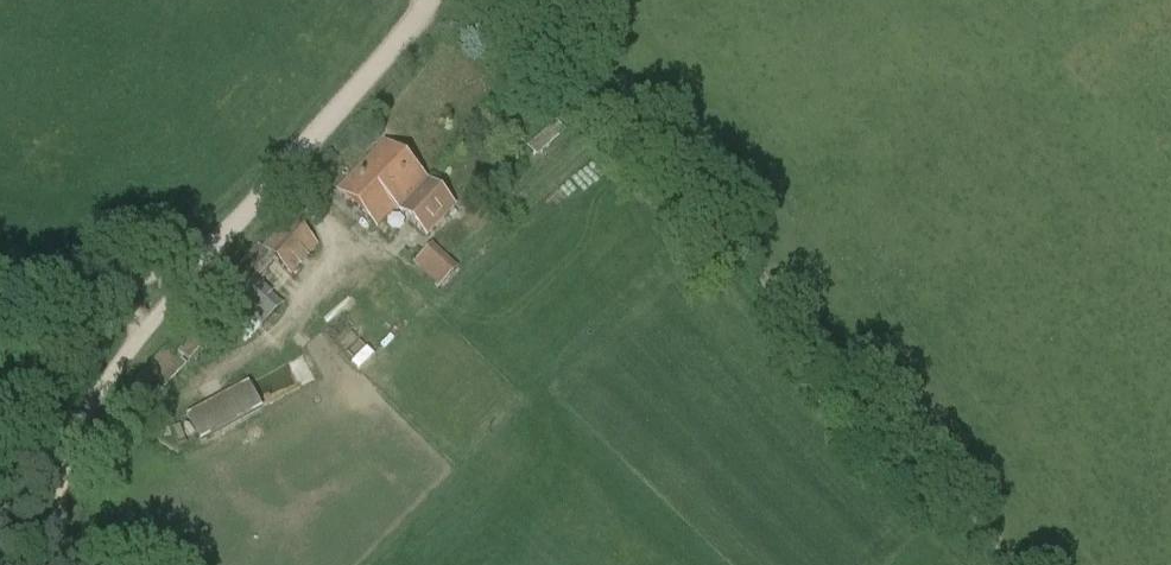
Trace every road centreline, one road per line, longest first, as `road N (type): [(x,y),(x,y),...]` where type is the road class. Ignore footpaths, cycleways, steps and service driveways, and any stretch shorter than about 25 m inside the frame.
road 1 (track): [(432,0),(234,232)]
road 2 (track): [(64,564),(60,505),(78,435),(144,333)]
road 3 (track): [(0,288),(108,291),(144,333)]
road 4 (track): [(108,291),(234,232)]
road 5 (track): [(144,333),(234,232)]

